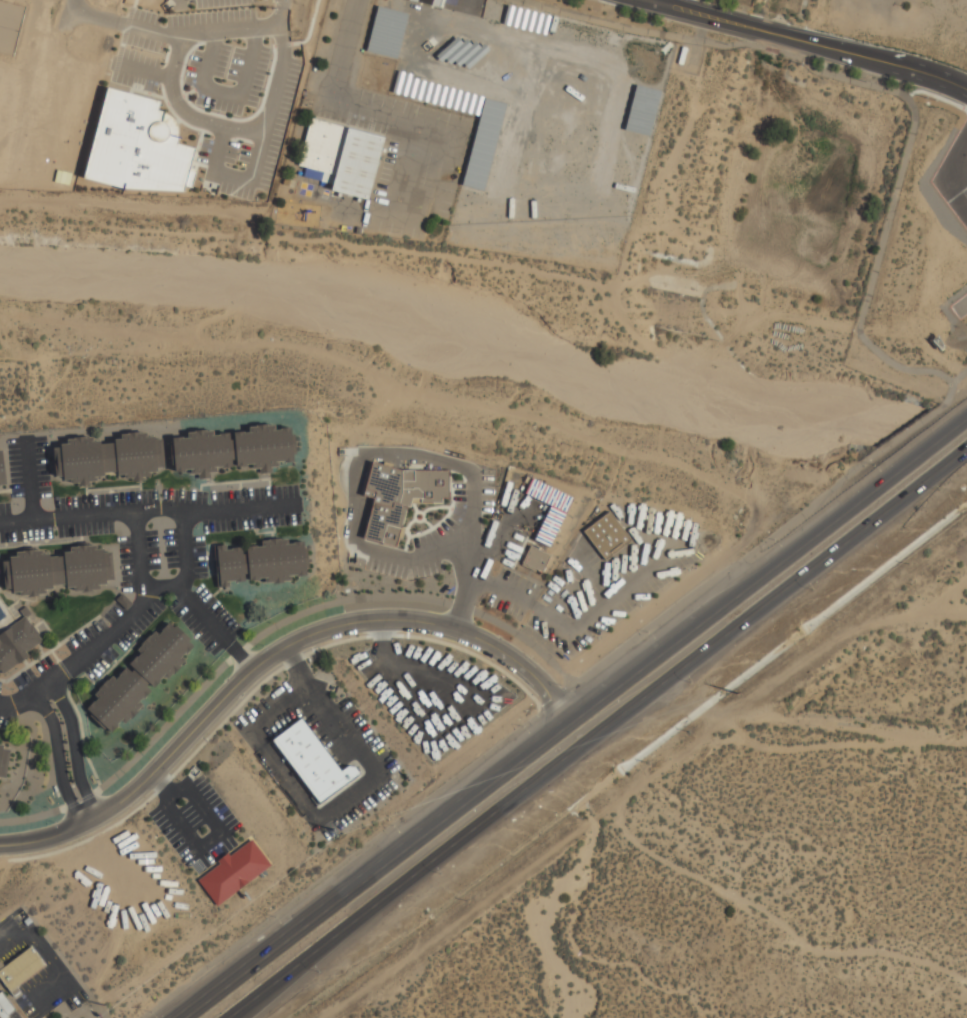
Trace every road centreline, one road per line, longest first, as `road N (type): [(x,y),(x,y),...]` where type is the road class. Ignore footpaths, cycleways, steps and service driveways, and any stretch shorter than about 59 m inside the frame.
road 1 (primary): [(966,417),(184,1017)]
road 2 (primary): [(230,1017),(966,450)]
road 3 (residential): [(0,845),(50,837),(105,811),(260,663),(339,625),(406,620),(468,635),(520,665),(570,723)]
road 4 (tertiary): [(656,0),(966,94)]

